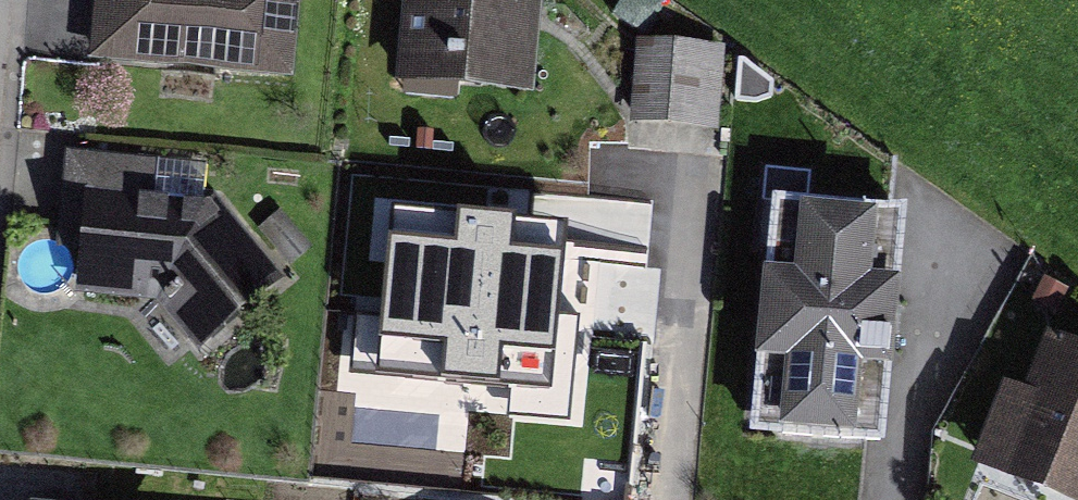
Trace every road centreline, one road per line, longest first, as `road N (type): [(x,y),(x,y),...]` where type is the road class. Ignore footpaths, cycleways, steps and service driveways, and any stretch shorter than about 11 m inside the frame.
road 1 (residential): [(628,197),(697,202),(670,499)]

